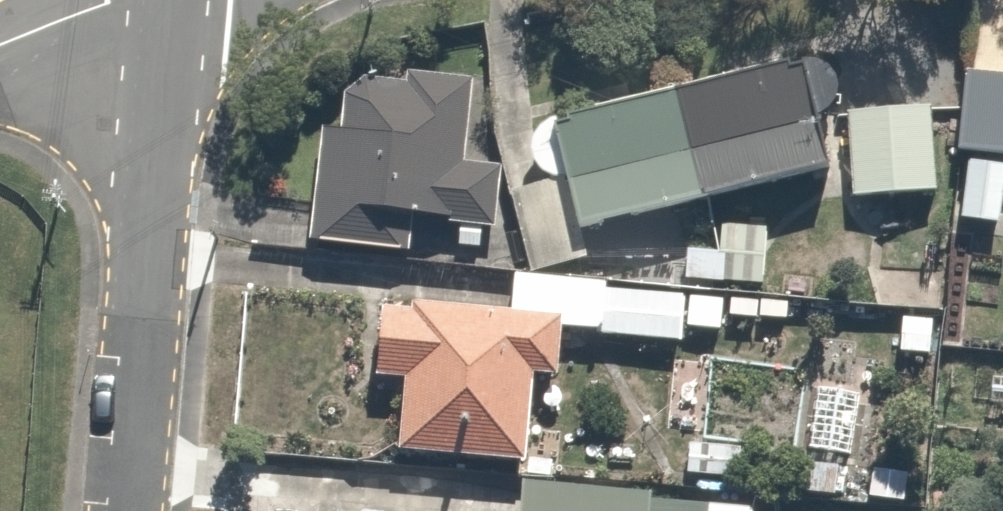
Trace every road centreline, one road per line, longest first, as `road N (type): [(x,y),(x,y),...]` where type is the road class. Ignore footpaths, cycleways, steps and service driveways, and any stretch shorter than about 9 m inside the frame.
road 1 (residential): [(165,0),(122,510)]
road 2 (residential): [(0,46),(119,0)]

